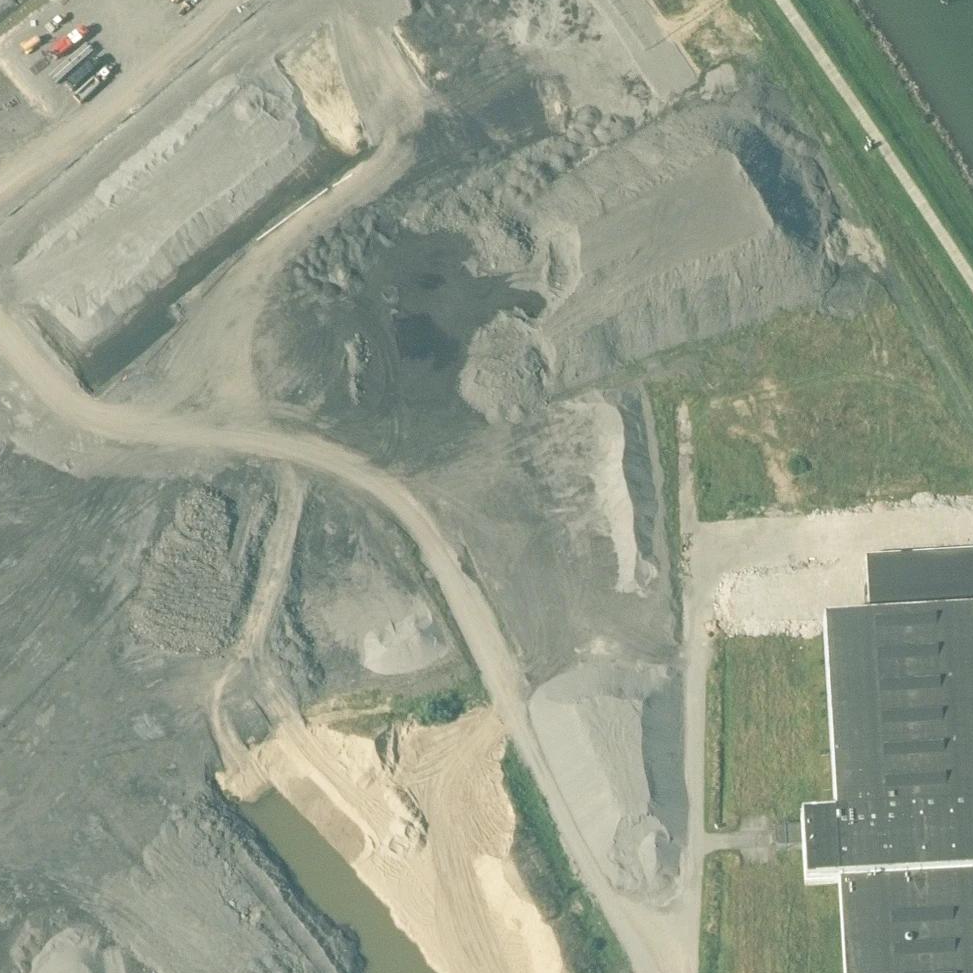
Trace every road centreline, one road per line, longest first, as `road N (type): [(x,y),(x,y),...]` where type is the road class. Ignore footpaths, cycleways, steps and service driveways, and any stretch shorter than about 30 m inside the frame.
road 1 (unclassified): [(784,972),(766,618),(780,581),(877,487),(900,428),(896,400),(858,336),(665,47)]
road 2 (track): [(665,972),(560,807),(378,451)]

